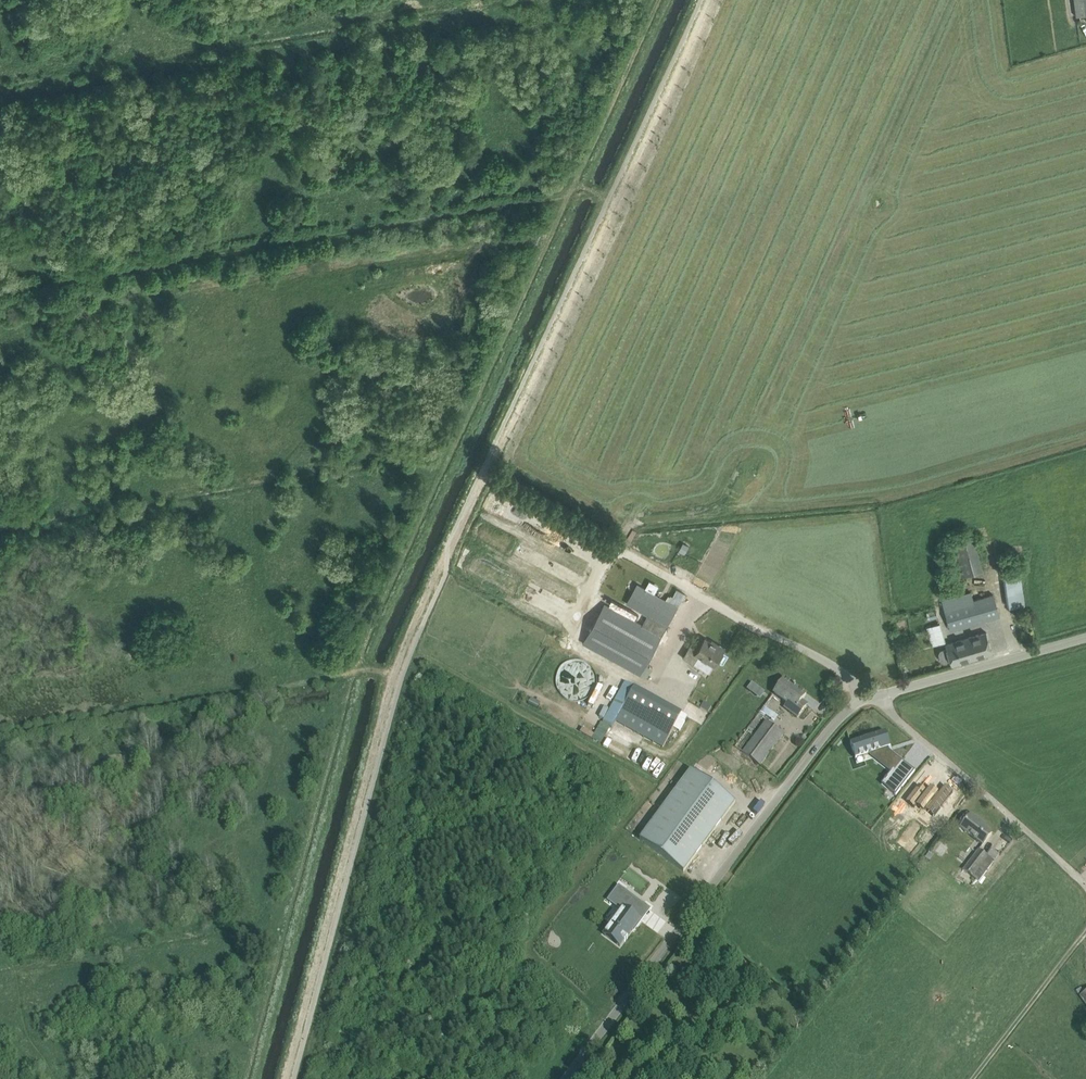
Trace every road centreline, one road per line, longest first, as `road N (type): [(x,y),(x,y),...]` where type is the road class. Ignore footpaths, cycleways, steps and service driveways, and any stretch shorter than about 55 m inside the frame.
road 1 (track): [(708,0),(394,672),(284,1078)]
road 2 (unclassified): [(566,1078),(806,759),(864,698)]
road 3 (unclassified): [(883,693),(897,718),(1085,884)]
road 4 (unclassified): [(883,693),(1085,637)]
road 5 (unclassified): [(864,698),(828,662),(701,597)]

